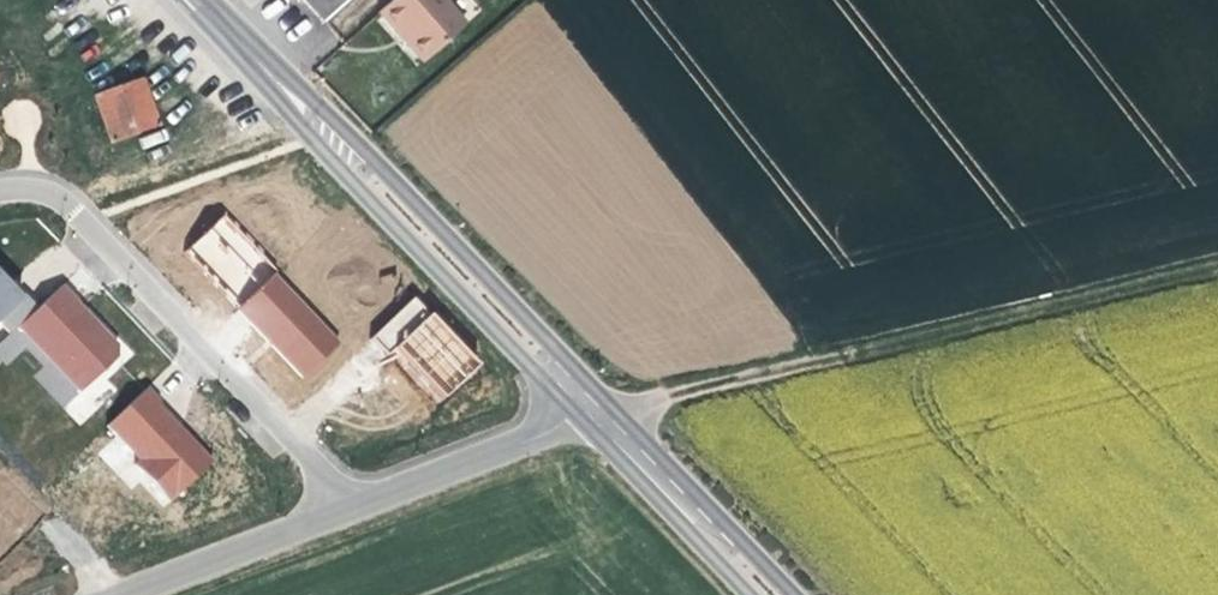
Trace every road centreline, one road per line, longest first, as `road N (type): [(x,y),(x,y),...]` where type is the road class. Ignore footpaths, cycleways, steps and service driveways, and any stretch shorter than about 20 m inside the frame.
road 1 (track): [(1217,266),(597,412)]
road 2 (secondary): [(597,412),(546,338),(399,172),(240,46)]
road 3 (secondary): [(240,46),(312,138),(489,325),(597,412)]
road 4 (residential): [(0,187),(43,189),(73,206),(337,509)]
road 5 (residential): [(597,412),(337,509)]
road 6 (residential): [(337,509),(114,594)]
road 7 (secondary): [(794,594),(709,506),(640,451)]
road 8 (secondary): [(640,451),(666,501),(752,594)]

